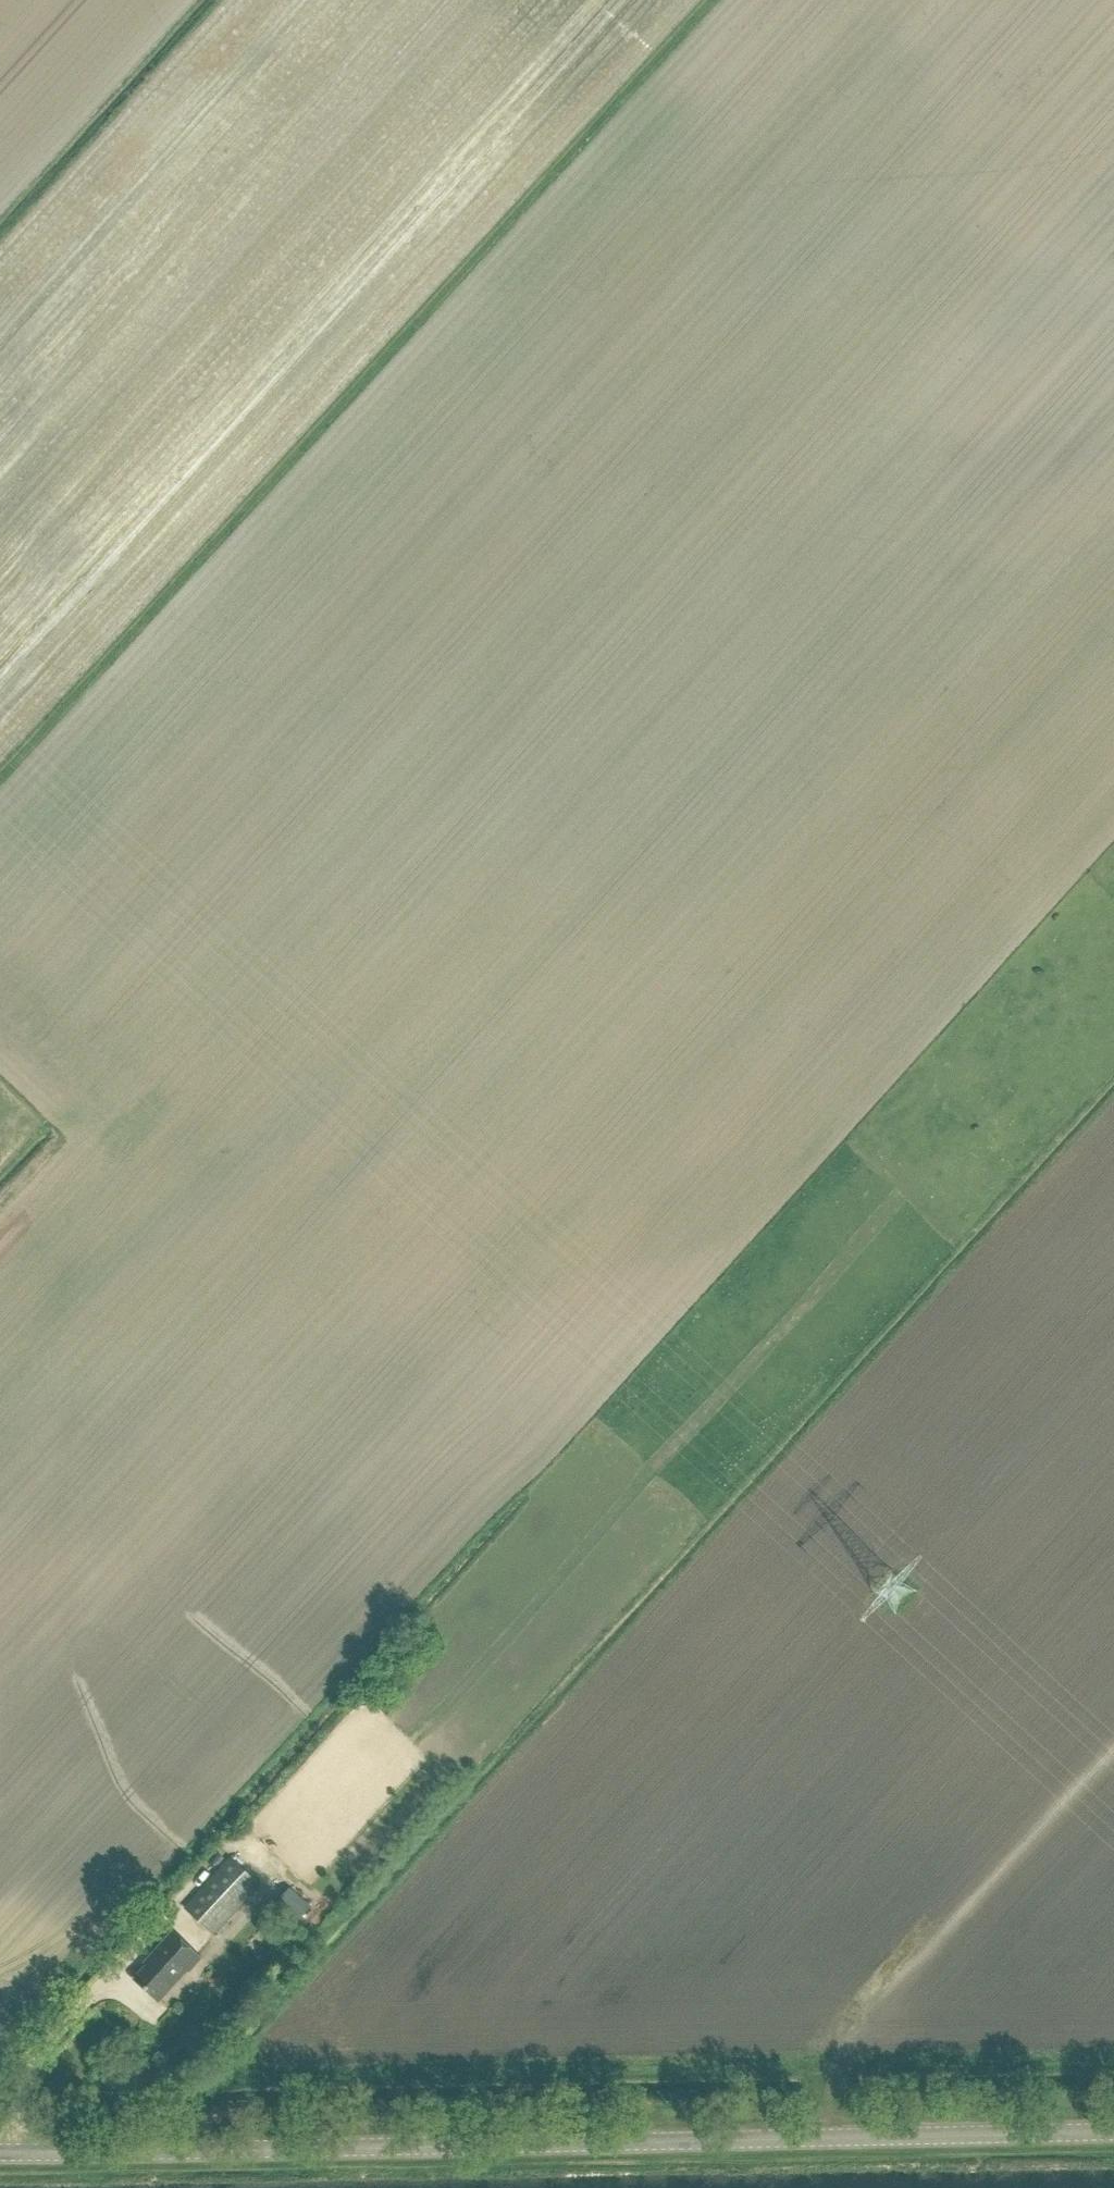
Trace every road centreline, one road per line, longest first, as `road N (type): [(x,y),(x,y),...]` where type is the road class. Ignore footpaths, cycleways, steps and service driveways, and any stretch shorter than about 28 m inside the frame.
road 1 (tertiary): [(1113,2133),(0,2152)]
road 2 (track): [(0,763),(695,0)]

